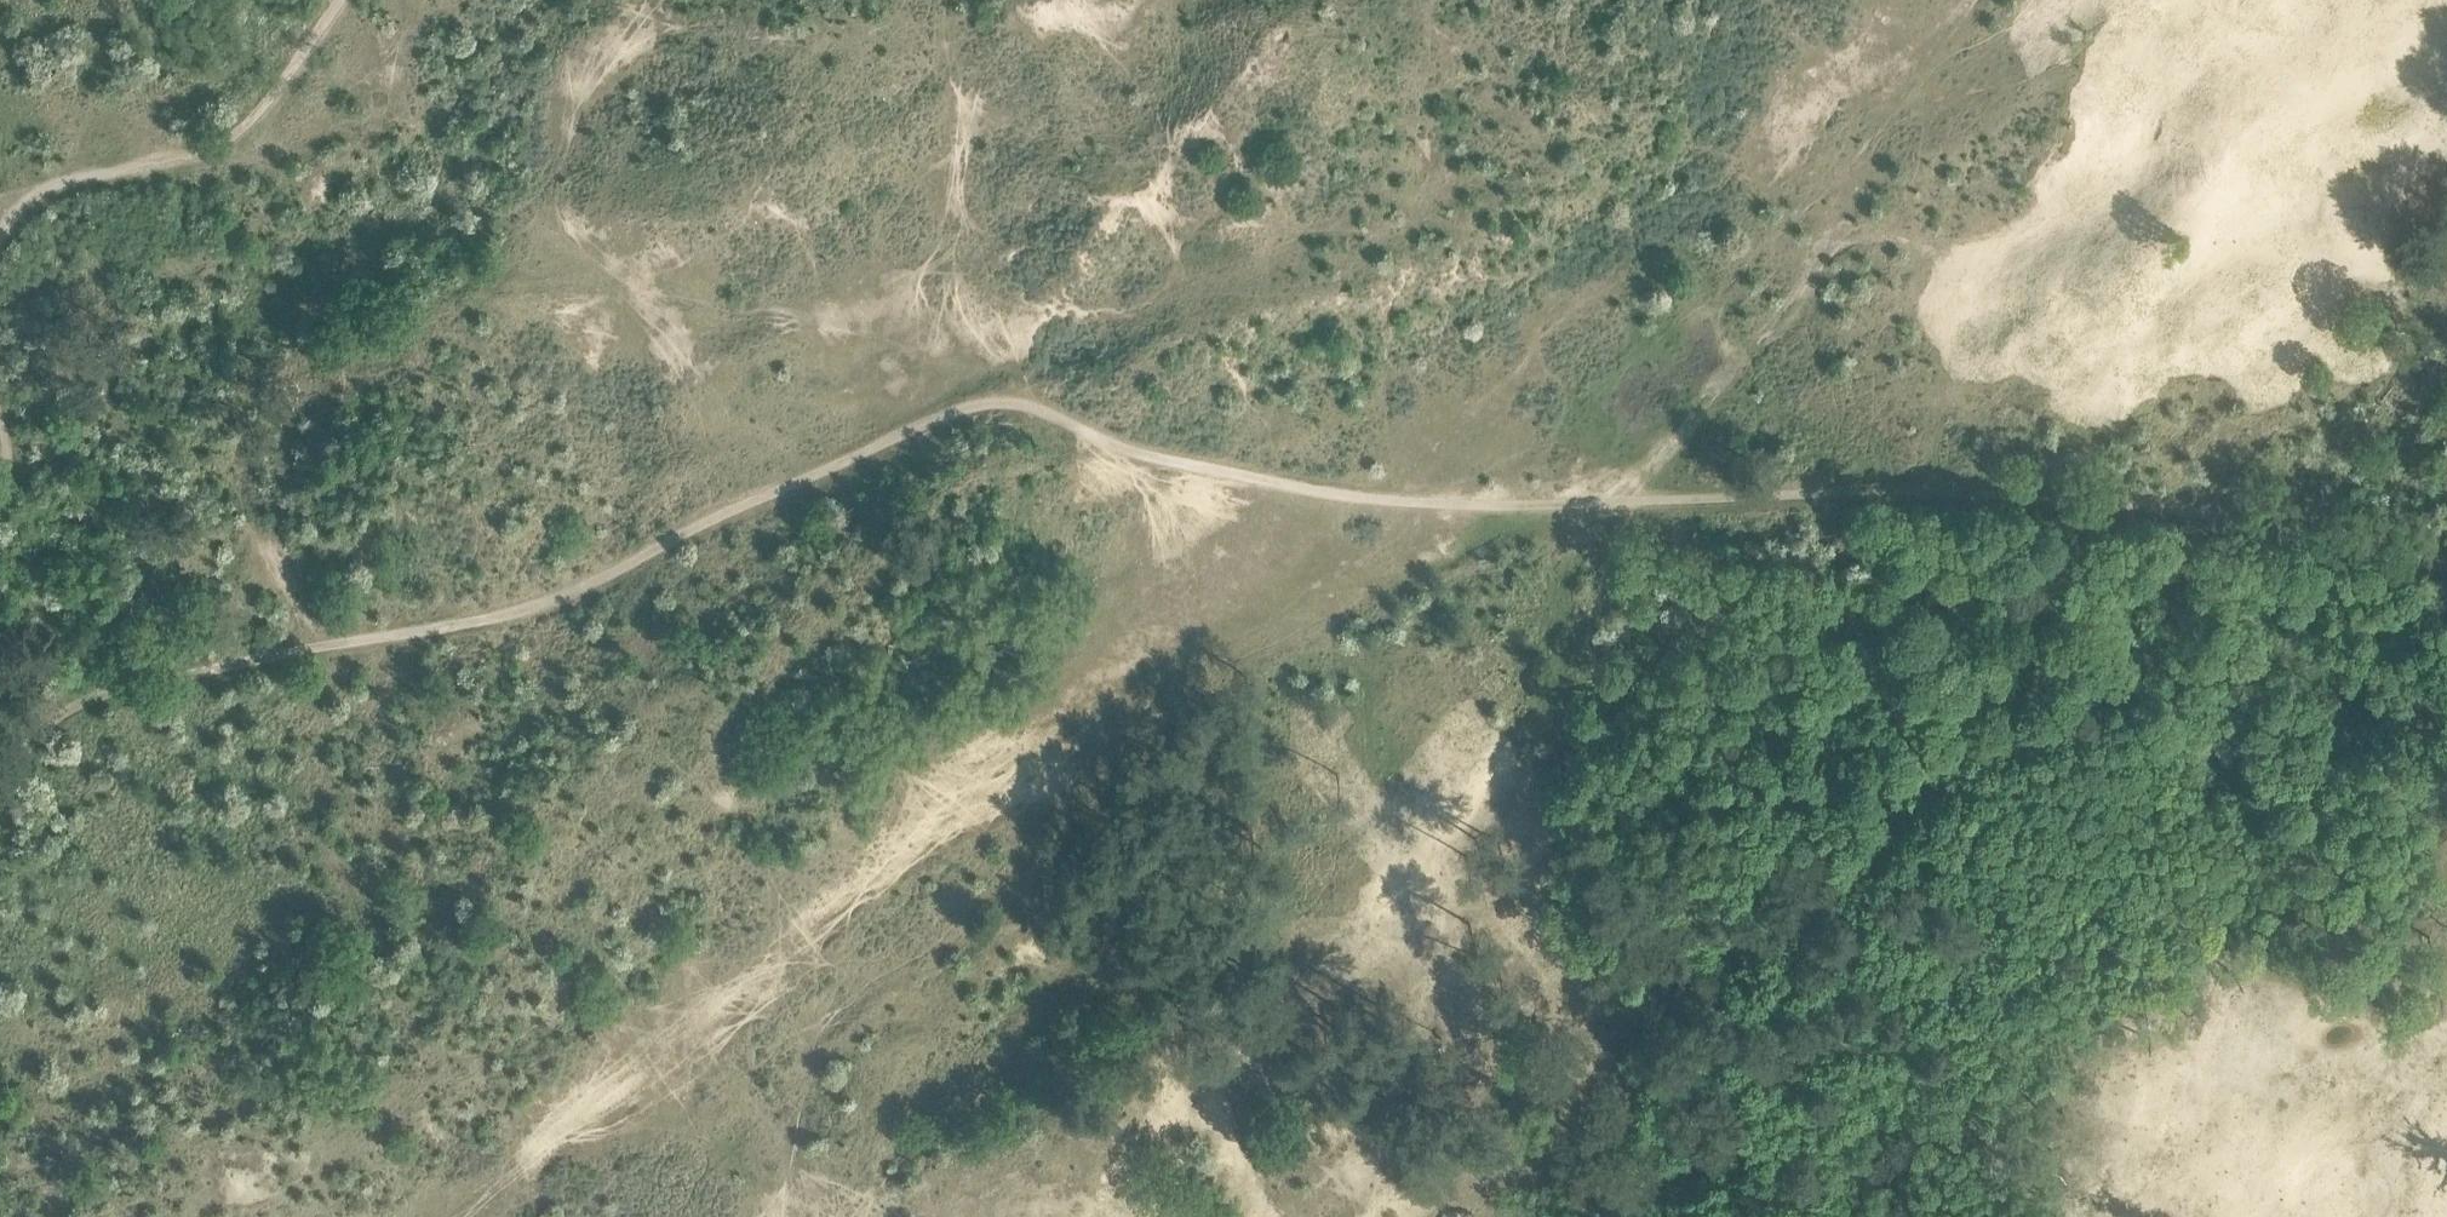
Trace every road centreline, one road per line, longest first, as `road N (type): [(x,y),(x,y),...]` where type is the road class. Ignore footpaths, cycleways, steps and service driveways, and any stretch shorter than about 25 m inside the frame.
road 1 (track): [(343,0),(237,136),(217,148),(58,184),(26,201),(0,236)]

